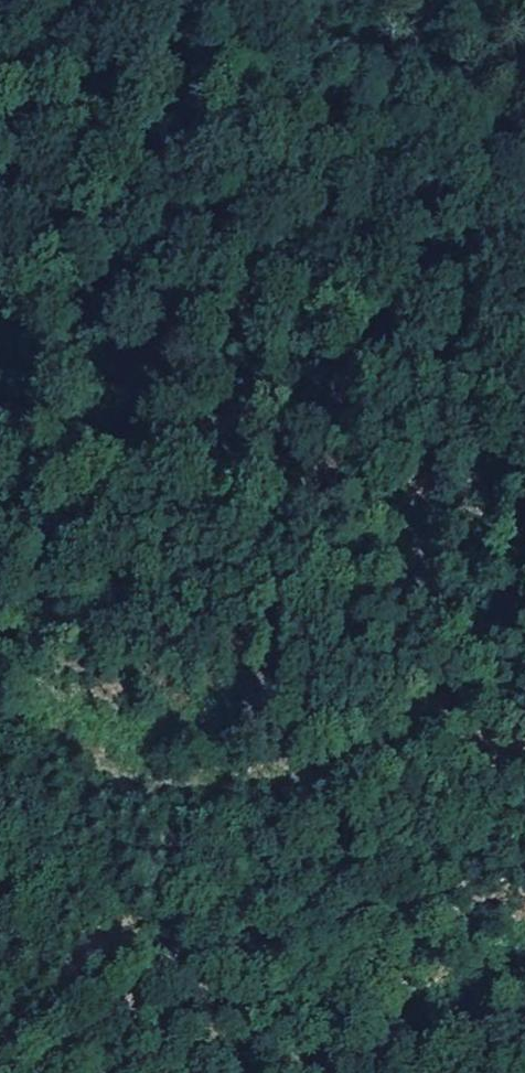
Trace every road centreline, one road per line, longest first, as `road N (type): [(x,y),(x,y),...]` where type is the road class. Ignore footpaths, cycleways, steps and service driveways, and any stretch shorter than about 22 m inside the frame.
road 1 (track): [(524,218),(457,182),(227,100),(0,1)]
road 2 (track): [(0,417),(208,476),(524,549)]
road 3 (track): [(314,1072),(524,939)]

